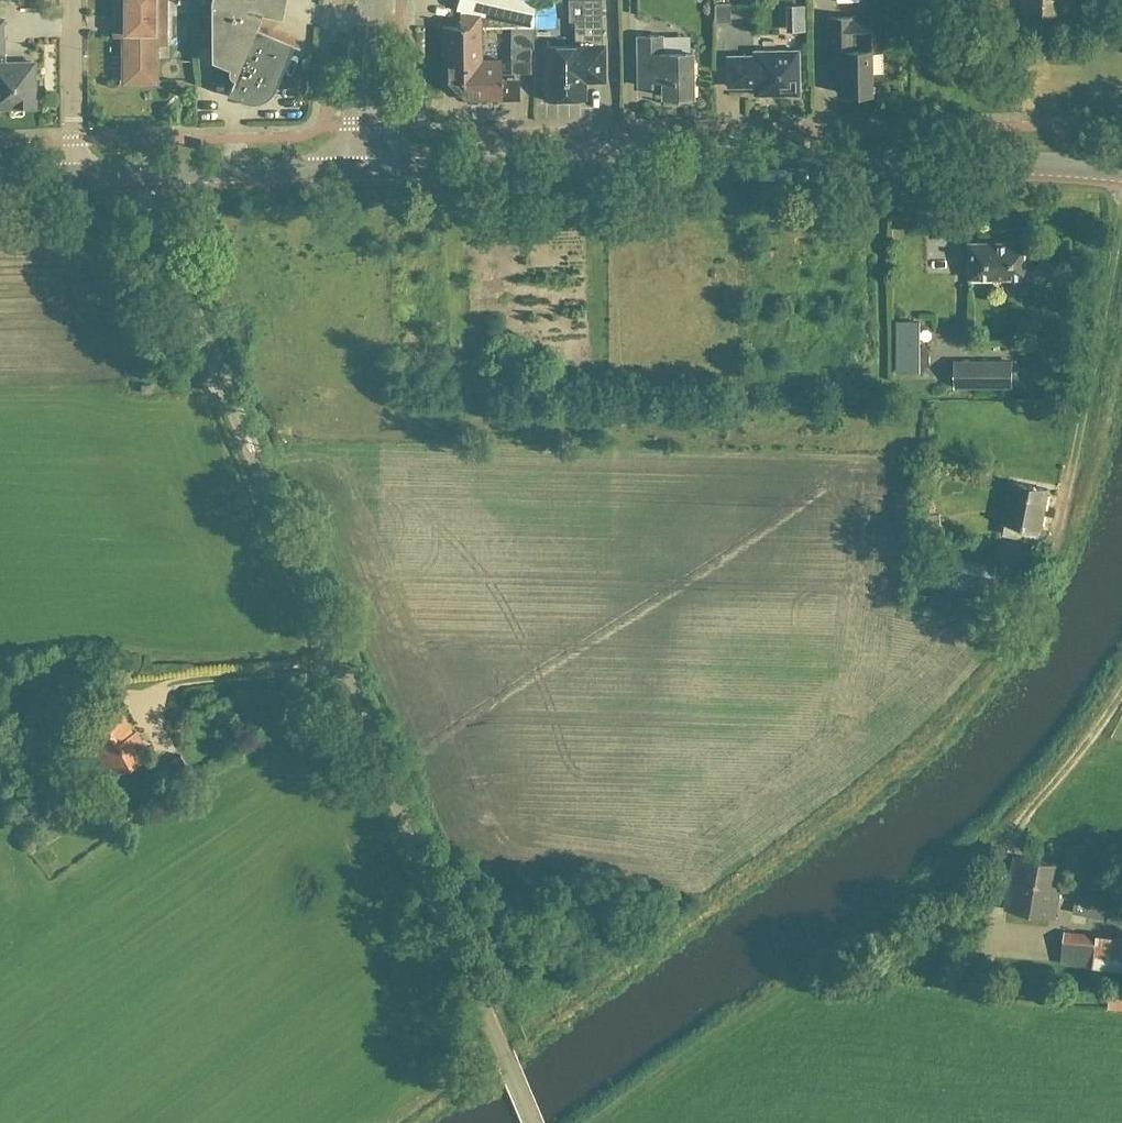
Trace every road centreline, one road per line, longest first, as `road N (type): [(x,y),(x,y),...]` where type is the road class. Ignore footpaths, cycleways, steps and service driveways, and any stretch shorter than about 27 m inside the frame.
road 1 (unclassified): [(528,1122),(459,979),(153,210),(150,174)]
road 2 (tertiary): [(386,172),(929,164),(1121,172)]
road 3 (track): [(1121,202),(1055,539)]
road 4 (tertiary): [(150,174),(350,173)]
road 5 (track): [(1013,839),(1121,694)]
road 6 (residential): [(77,177),(73,0)]
road 7 (tertiary): [(370,26),(352,95),(350,173)]
road 8 (tertiary): [(386,172),(370,26)]

